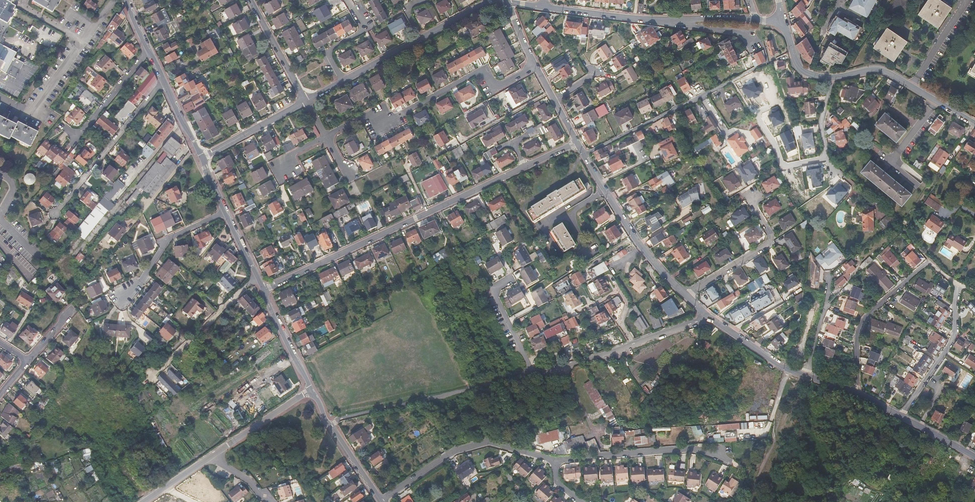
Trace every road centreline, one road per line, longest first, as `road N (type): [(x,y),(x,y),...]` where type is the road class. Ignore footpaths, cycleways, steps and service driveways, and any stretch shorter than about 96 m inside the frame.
road 1 (residential): [(263,290),(577,143)]
road 2 (residential): [(326,136),(368,115),(384,123),(483,70),(494,89),(536,66)]
road 3 (residential): [(783,20),(808,75),(882,70),(974,124)]
road 4 (residential): [(542,6),(643,19),(755,19)]
road 5 (residential): [(535,376),(330,426)]
road 6 (residential): [(763,66),(584,155)]
road 7 (residential): [(381,501),(479,444),(557,461)]
road 8 (residential): [(557,461),(690,450),(741,467)]
road 9 (residential): [(706,314),(535,376)]
road 10 (residential): [(584,155),(641,246),(685,295)]
road 11 (residential): [(164,81),(55,214)]
road 12 (residential): [(706,314),(781,365),(856,392)]
road 13 (residential): [(856,392),(855,338),(865,316),(926,261)]
road 14 (residential): [(748,194),(770,243),(685,295)]
road 15 (residential): [(226,212),(169,238),(119,307)]
road 16 (residential): [(957,286),(955,340),(900,415)]
road 17 (residential): [(259,278),(153,377)]
road 18 (residential): [(150,51),(77,139),(62,127)]
road 19 (residential): [(347,0),(369,27),(325,51),(342,82)]

